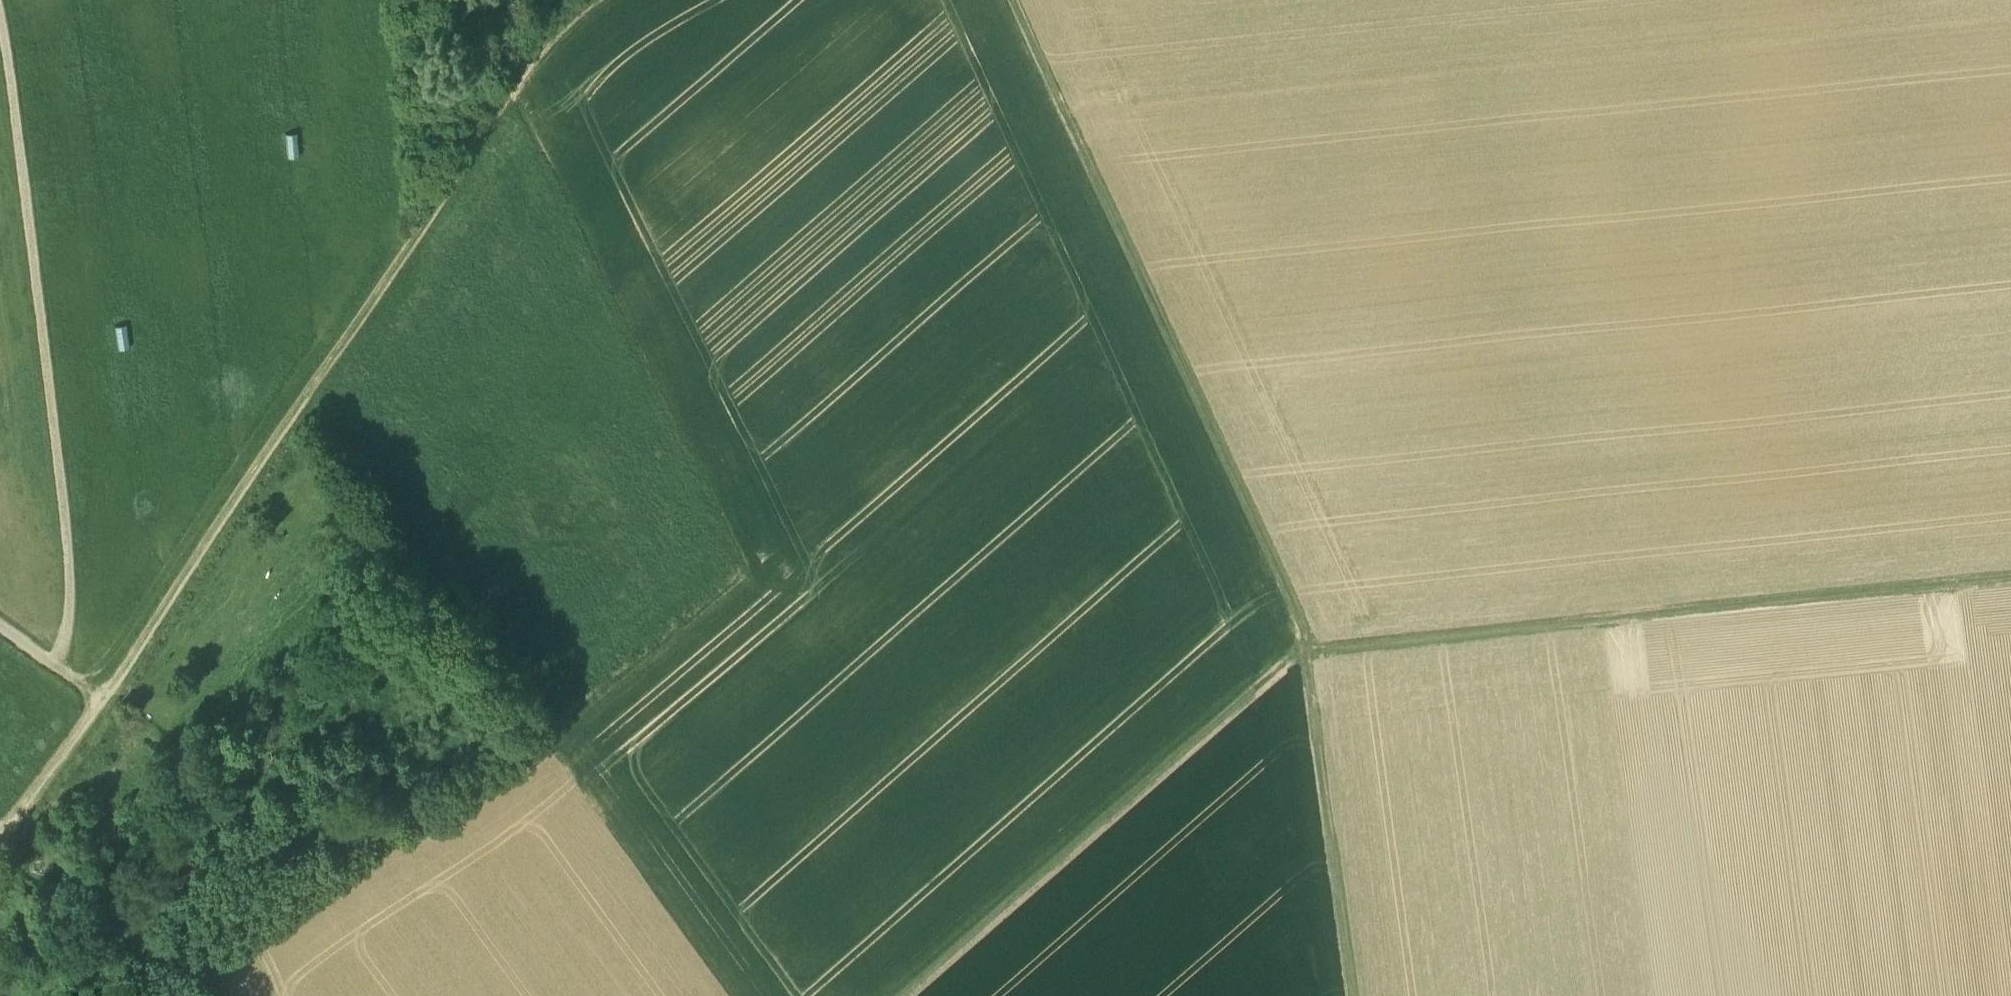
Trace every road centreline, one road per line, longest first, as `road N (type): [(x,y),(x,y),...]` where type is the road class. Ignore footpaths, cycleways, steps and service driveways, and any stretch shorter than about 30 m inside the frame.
road 1 (track): [(1019,0),(1310,652),(2010,580)]
road 2 (track): [(0,852),(326,388),(541,56),(608,0)]
road 3 (track): [(1355,995),(1310,652),(910,995)]

